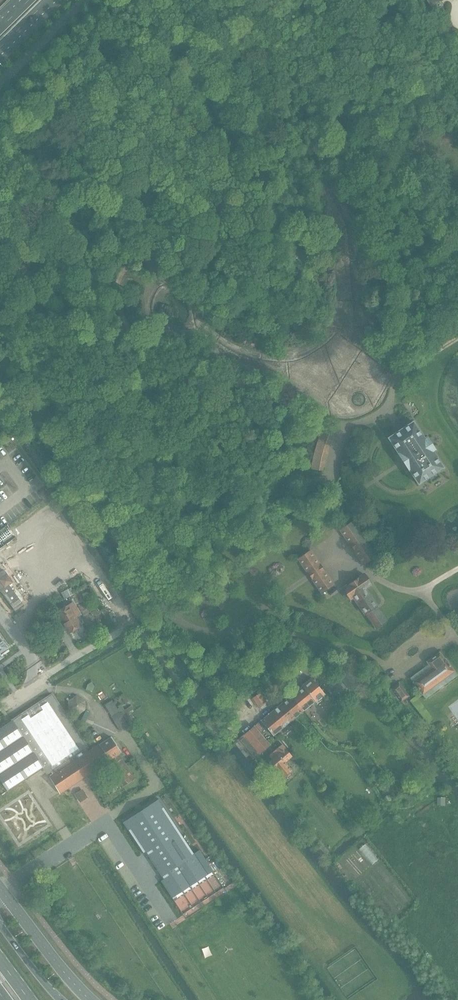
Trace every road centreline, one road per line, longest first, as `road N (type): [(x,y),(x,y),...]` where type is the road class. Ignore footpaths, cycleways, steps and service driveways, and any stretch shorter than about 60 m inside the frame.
road 1 (primary): [(89,999),(0,889)]
road 2 (residential): [(0,85),(85,0)]

